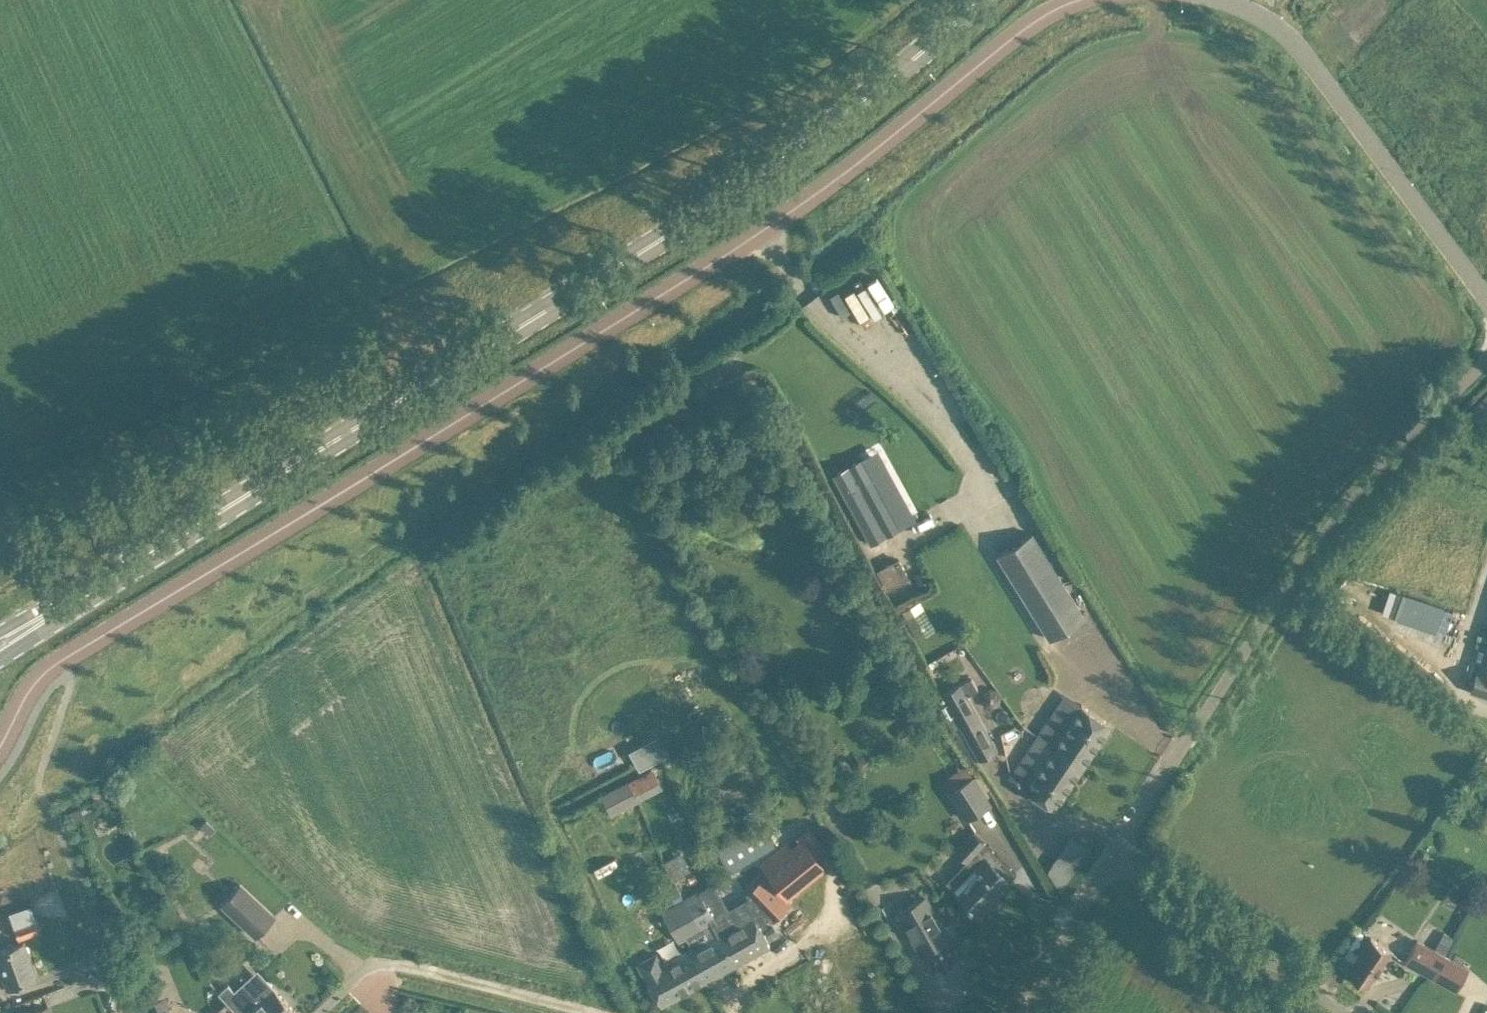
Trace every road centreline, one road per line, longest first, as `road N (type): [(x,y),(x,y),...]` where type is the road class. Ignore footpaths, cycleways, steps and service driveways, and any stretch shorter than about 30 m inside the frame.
road 1 (unclassified): [(0,752),(51,667),(790,208),(1039,18),(1077,0)]
road 2 (secondary): [(70,600),(762,177),(978,0)]
road 3 (unclassified): [(1115,854),(1348,501),(1486,361)]
road 4 (unclassified): [(1486,304),(1296,43),(1219,0)]
road 5 (unclassified): [(599,1012),(410,966),(381,966),(360,973),(319,1012)]
road 6 (unclassified): [(1345,1012),(1115,854)]
road 7 (unclassified): [(1026,1012),(1115,854)]
road 8 (unclassified): [(128,1012),(69,846)]

